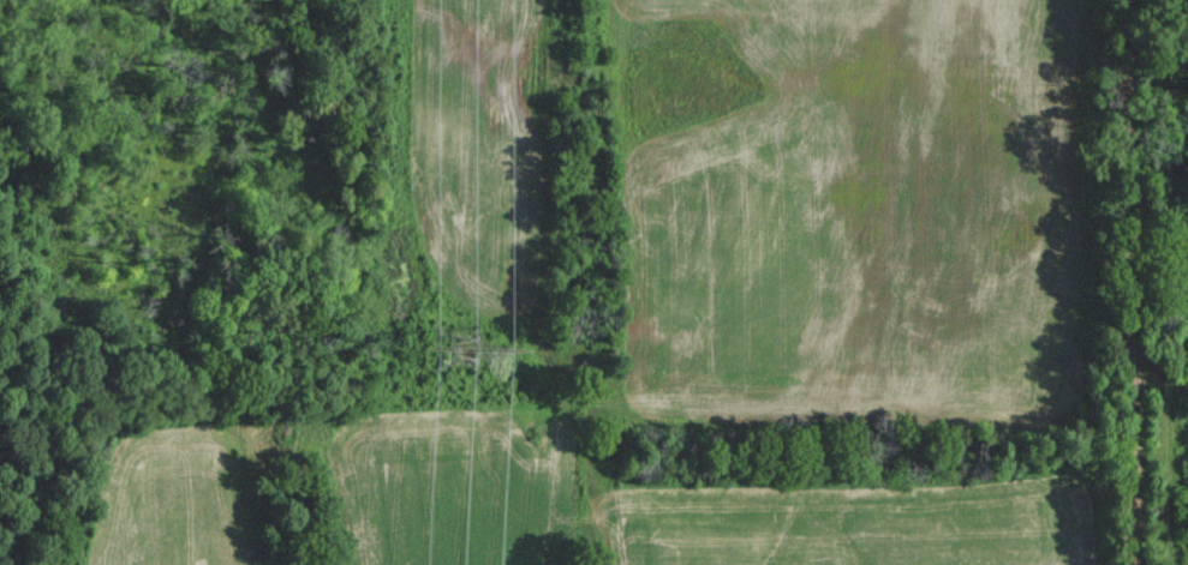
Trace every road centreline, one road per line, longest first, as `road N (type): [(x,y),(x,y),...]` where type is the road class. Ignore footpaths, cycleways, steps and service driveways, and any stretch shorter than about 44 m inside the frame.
road 1 (residential): [(1134,0),(1139,564)]

